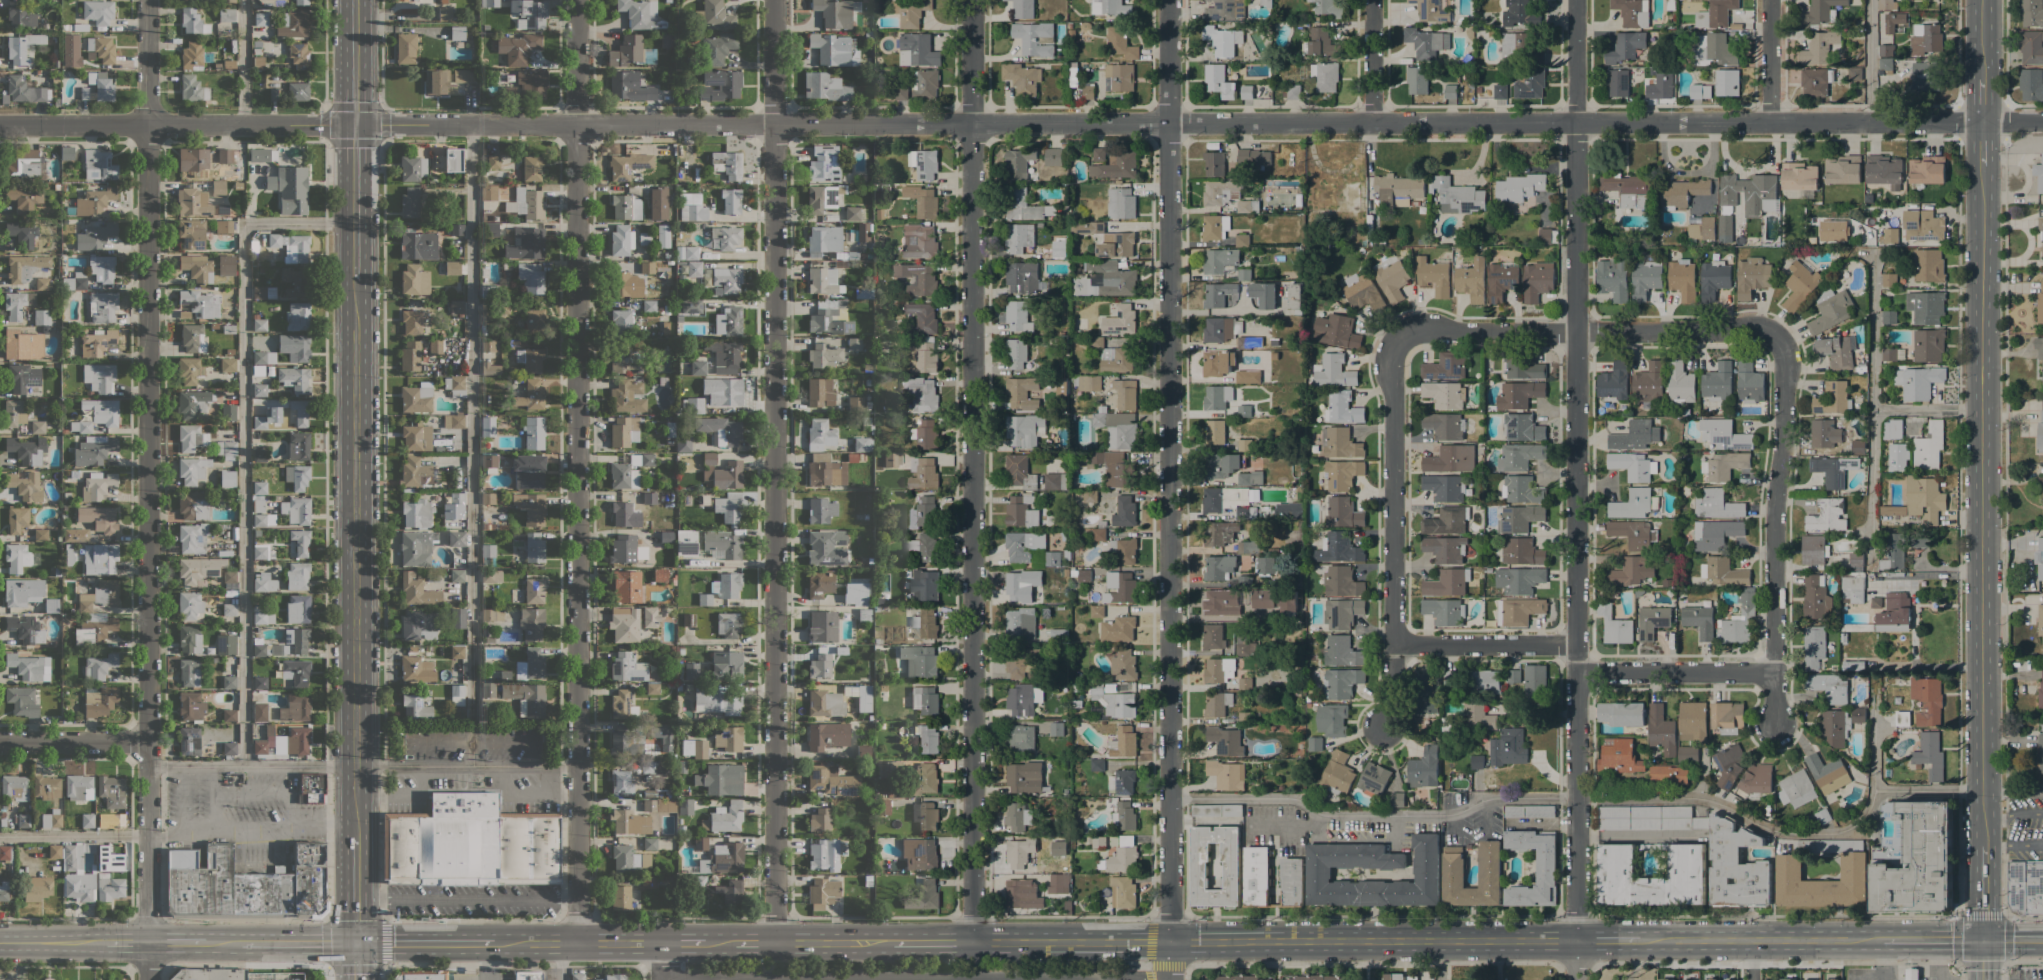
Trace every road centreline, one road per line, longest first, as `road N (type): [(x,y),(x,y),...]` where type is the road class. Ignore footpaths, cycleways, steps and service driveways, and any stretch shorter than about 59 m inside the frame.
road 1 (tertiary): [(2042,121),(0,124)]
road 2 (tertiary): [(1169,979),(1167,0)]
road 3 (residential): [(148,979),(147,0)]
road 4 (residential): [(1575,979),(1576,0)]
road 5 (residential): [(578,942),(578,0)]
road 6 (residential): [(775,942),(775,0)]
road 7 (residential): [(972,941),(971,0)]
road 8 (secondary): [(1984,882),(1981,0)]
road 9 (primary): [(356,836),(355,282)]
road 10 (residential): [(659,979),(1169,978)]
road 11 (residential): [(1786,330),(1776,725)]
road 12 (residential): [(1394,334),(1397,698),(1386,725)]
road 13 (residential): [(1786,330),(1394,334)]
road 14 (secondary): [(1262,941),(1507,939)]
road 15 (secondary): [(1637,939),(1880,938)]
road 16 (residential): [(1776,673),(1577,671)]
road 17 (secondary): [(698,942),(893,942)]
road 18 (residential): [(1397,645),(1576,642)]
road 19 (secondary): [(489,943),(659,942)]
road 20 (primary): [(355,282),(354,123)]
road 21 (residential): [(149,741),(0,741)]
road 22 (secondary): [(355,943),(489,943)]
road 23 (primary): [(354,123),(354,0)]
road 24 (residential): [(1372,122),(1372,0)]
road 25 (residential): [(1770,121),(1770,0)]

